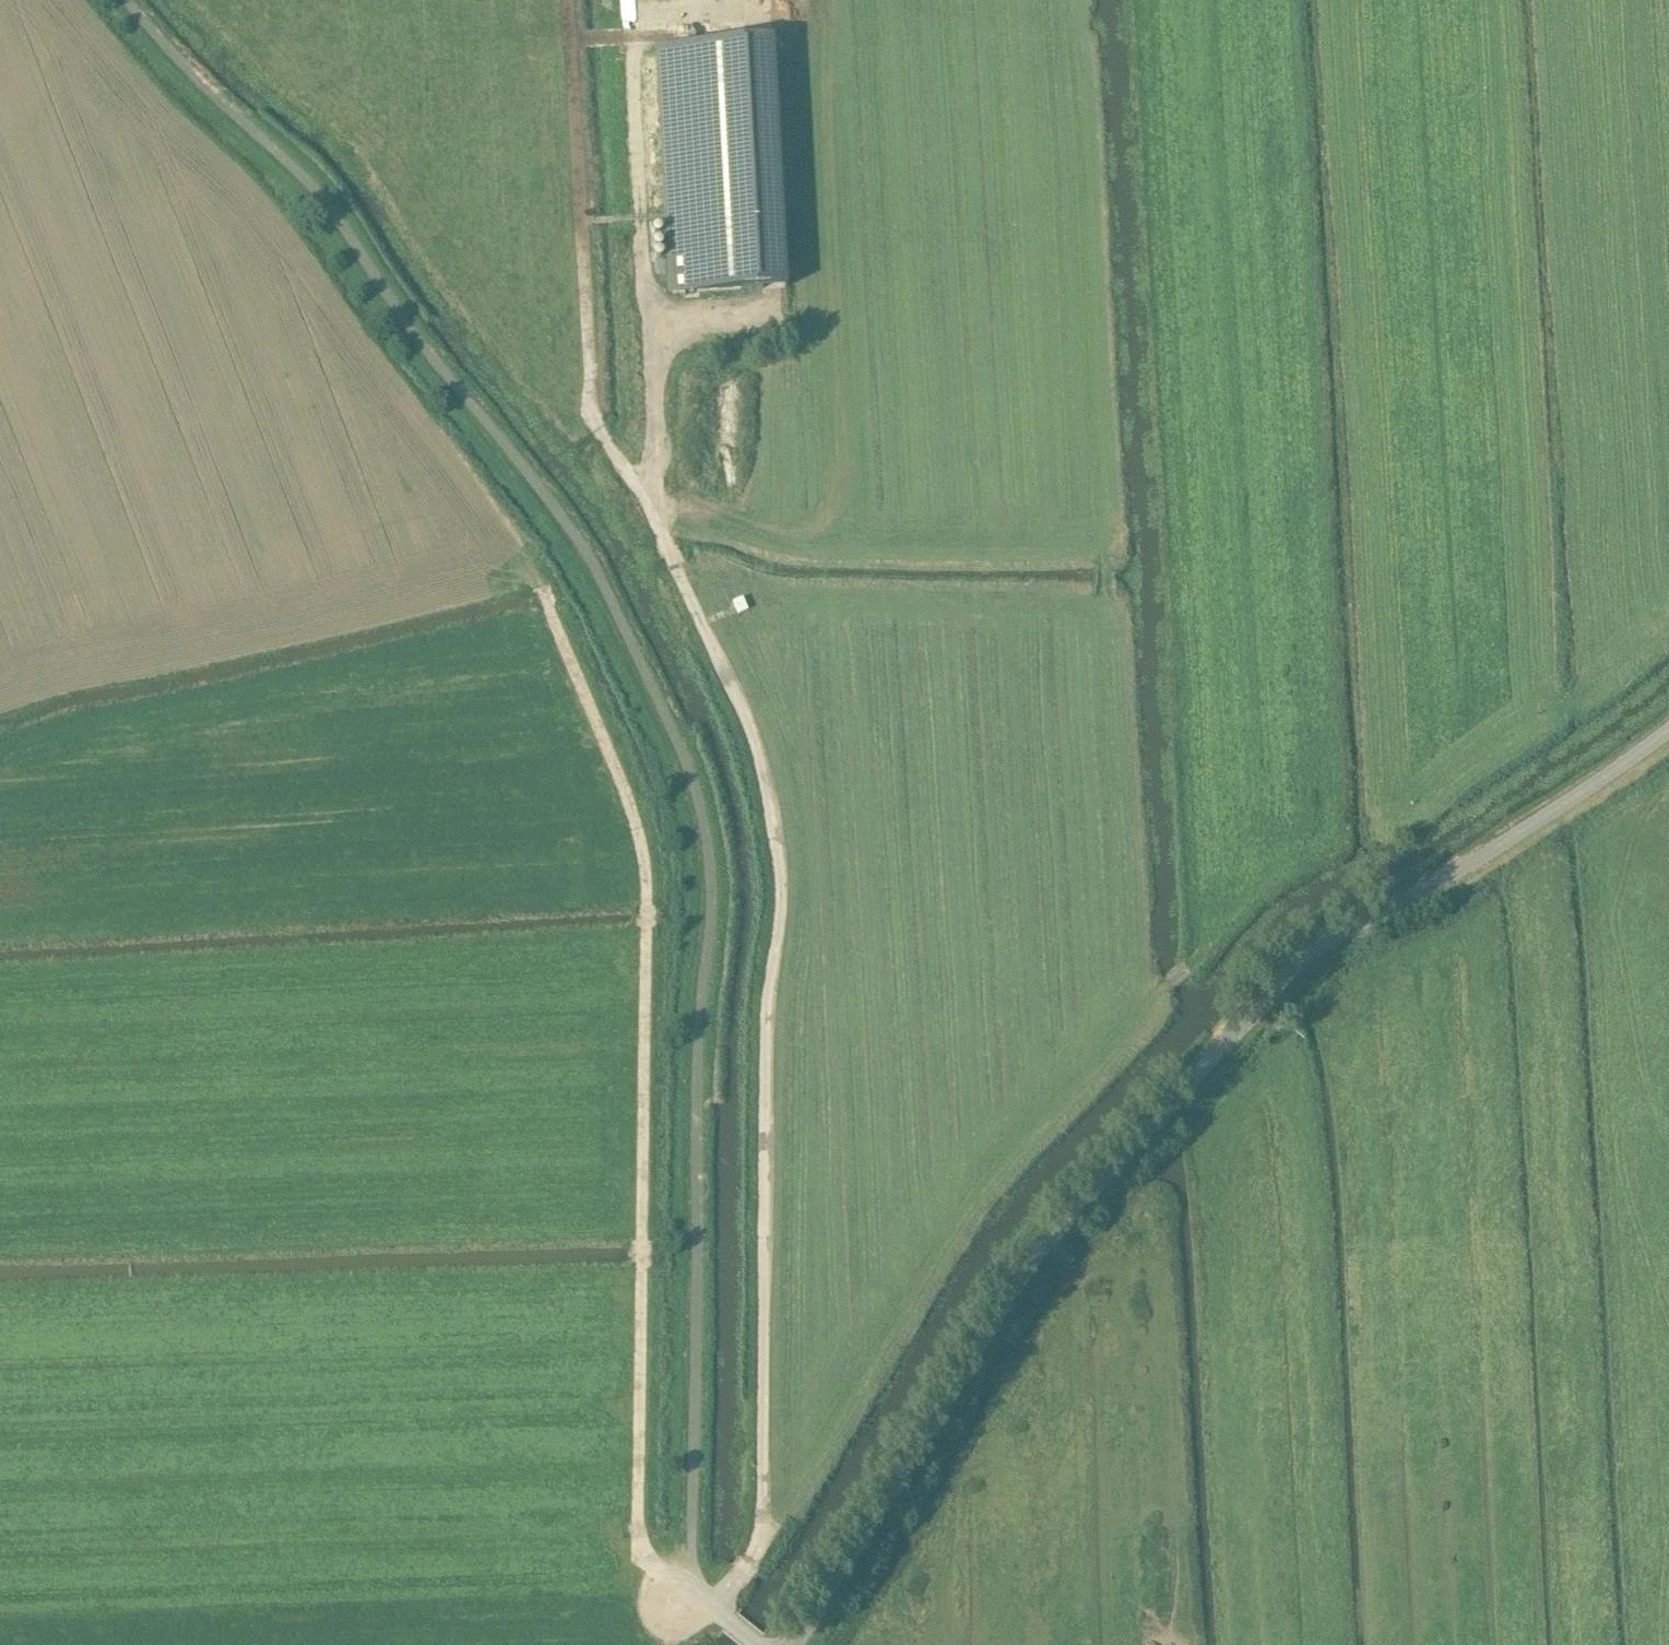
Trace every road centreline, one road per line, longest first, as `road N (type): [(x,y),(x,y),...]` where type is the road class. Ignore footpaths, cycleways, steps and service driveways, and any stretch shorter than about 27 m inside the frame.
road 1 (track): [(724,1616),(754,1554),(769,996),(780,911),(765,776),(679,573),(592,425),(568,0)]
road 2 (unclassified): [(792,1644),(1020,1283),(1285,976),(1340,934),(1483,856),(1668,729)]
road 3 (track): [(688,1588),(644,1550),(645,862),(635,818),(541,589)]

